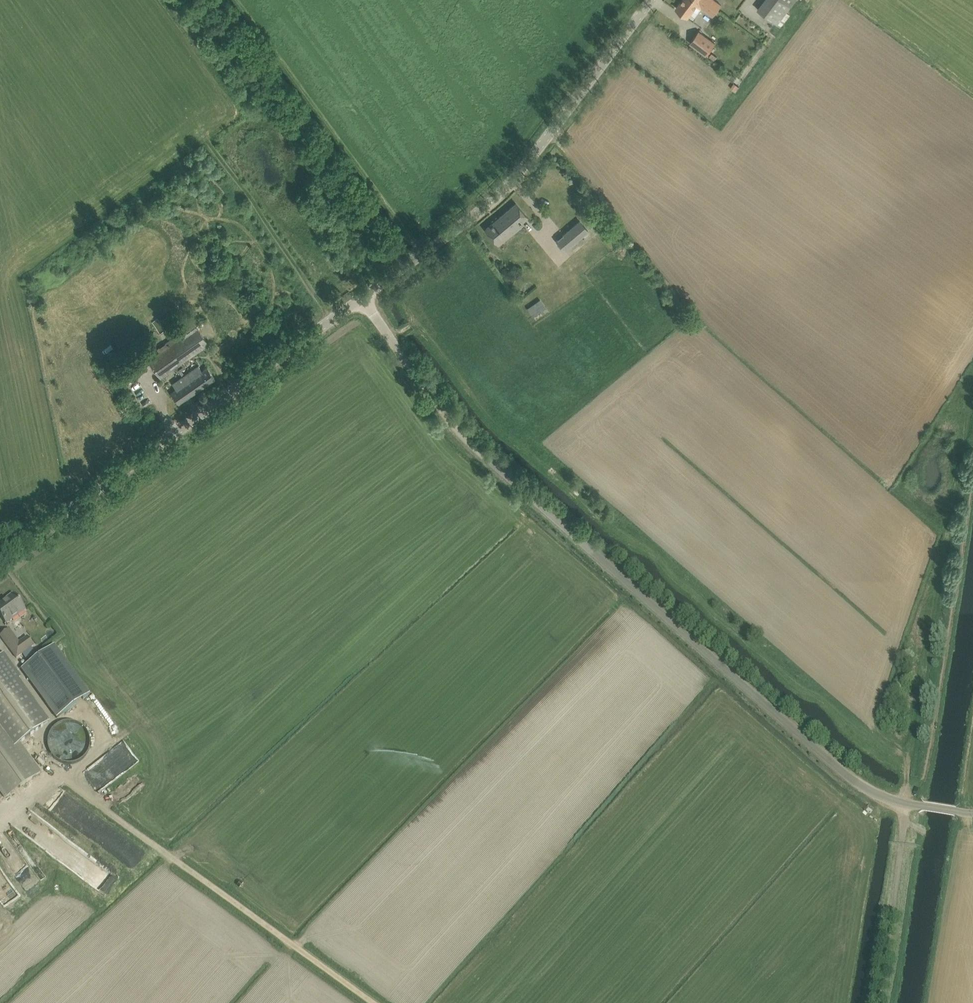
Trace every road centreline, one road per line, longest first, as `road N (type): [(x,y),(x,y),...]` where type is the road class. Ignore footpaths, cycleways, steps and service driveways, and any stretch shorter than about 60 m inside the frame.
road 1 (unclassified): [(972,814),(885,799),(859,786),(459,433),(364,300)]
road 2 (unclassified): [(0,560),(364,300)]
road 3 (track): [(906,804),(905,753),(870,720),(869,702),(935,535),(972,392)]
road 4 (unclassified): [(364,300),(518,179),(653,0)]
road 5 (track): [(58,774),(374,1002)]

